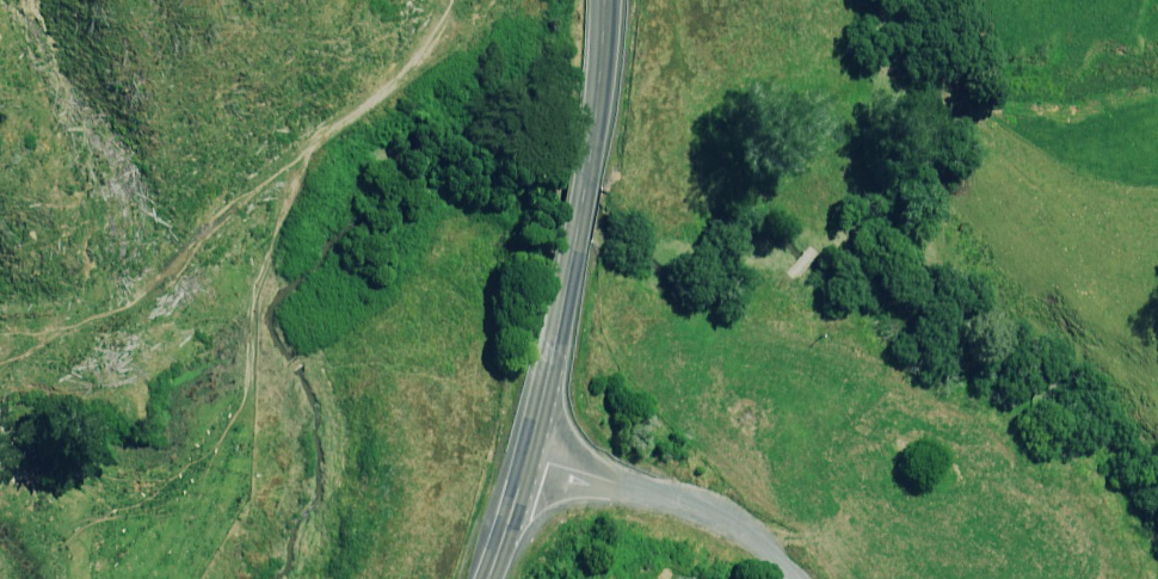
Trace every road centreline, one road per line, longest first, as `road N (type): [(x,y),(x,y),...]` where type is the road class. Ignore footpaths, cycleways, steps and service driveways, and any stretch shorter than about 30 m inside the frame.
road 1 (primary): [(524,459),(572,261),(608,0)]
road 2 (unclassified): [(524,459),(687,503),(741,531),(794,578)]
road 3 (primary): [(486,578),(524,459)]

